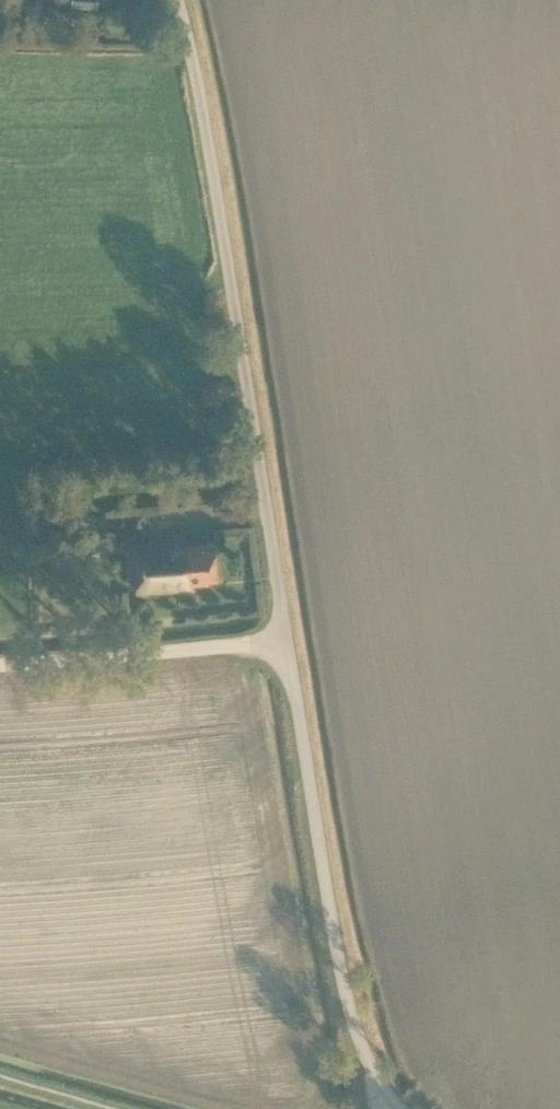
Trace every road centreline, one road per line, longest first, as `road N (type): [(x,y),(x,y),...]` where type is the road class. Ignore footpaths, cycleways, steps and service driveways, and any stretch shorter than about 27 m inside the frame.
road 1 (unclassified): [(401,1108),(370,1064),(352,1017),(200,90),(178,0)]

